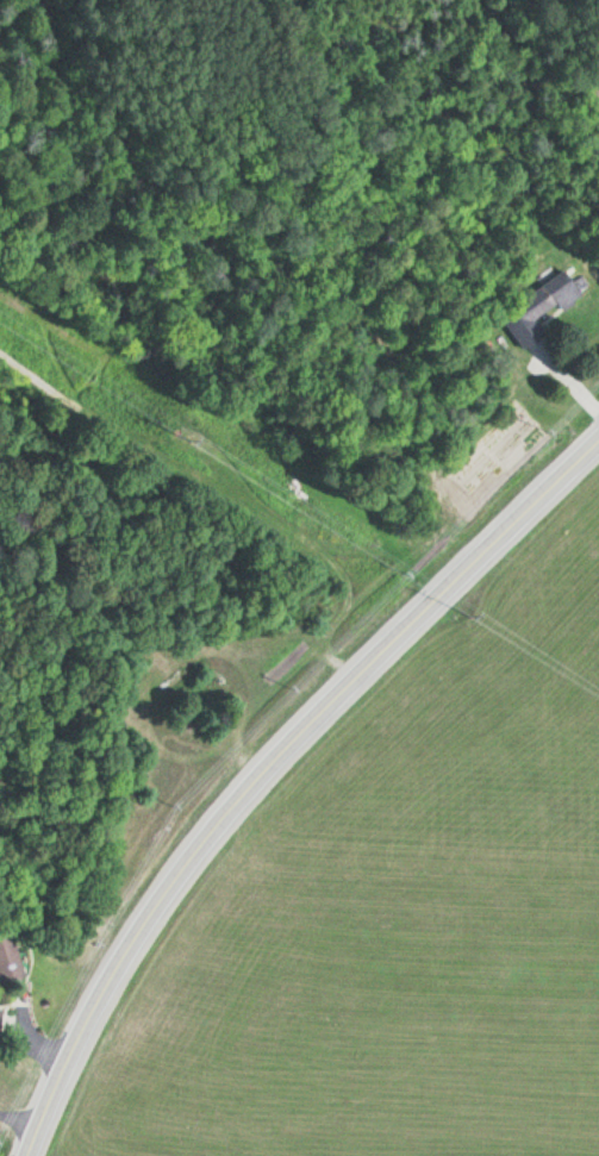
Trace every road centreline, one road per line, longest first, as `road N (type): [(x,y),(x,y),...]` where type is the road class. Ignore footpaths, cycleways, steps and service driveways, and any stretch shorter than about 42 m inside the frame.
road 1 (tertiary): [(29,1155),(100,998),(216,825),(333,695),(598,441)]

